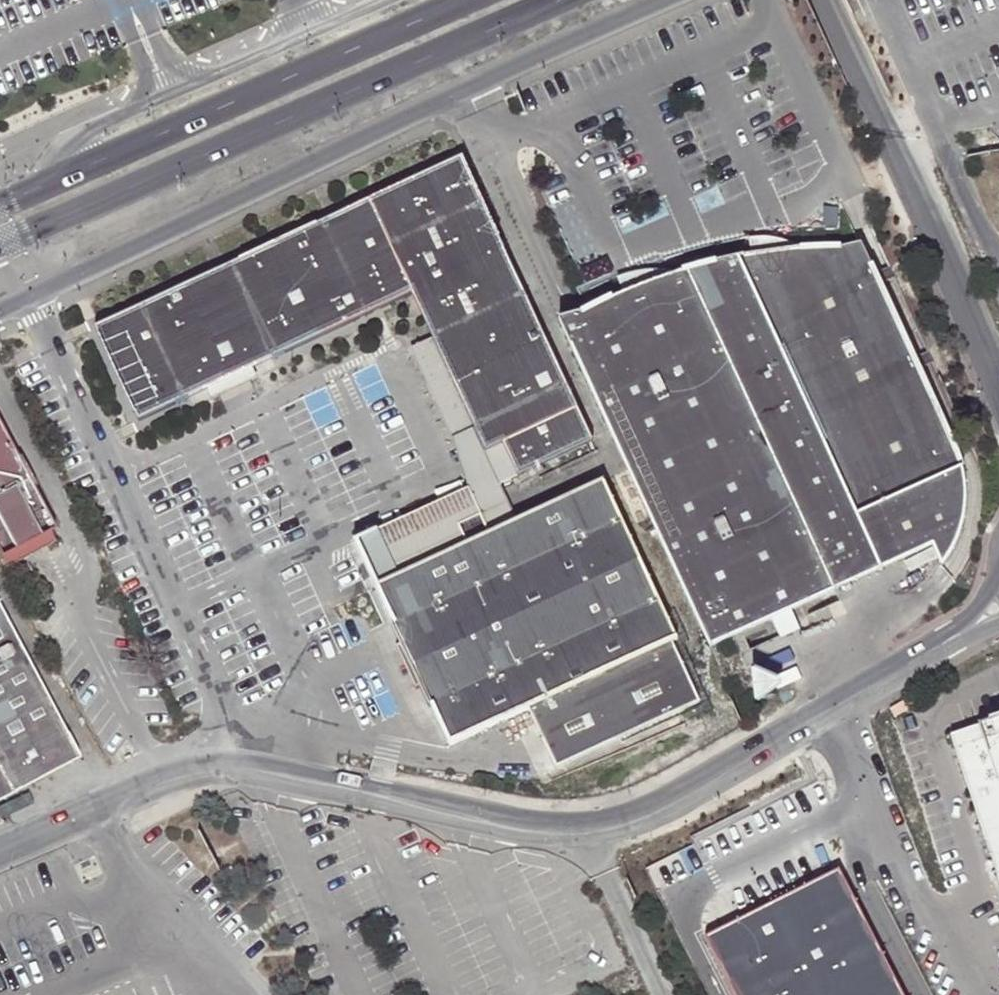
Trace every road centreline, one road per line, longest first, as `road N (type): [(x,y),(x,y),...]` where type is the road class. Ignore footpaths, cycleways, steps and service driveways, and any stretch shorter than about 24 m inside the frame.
road 1 (unclassified): [(952,638),(632,818),(582,829),(514,827),(215,766),(0,852)]
road 2 (unclassified): [(0,311),(664,0)]
road 3 (secondary): [(0,248),(559,0)]
road 4 (secondary): [(470,0),(0,205)]
road 5 (unclassified): [(998,381),(825,0)]

